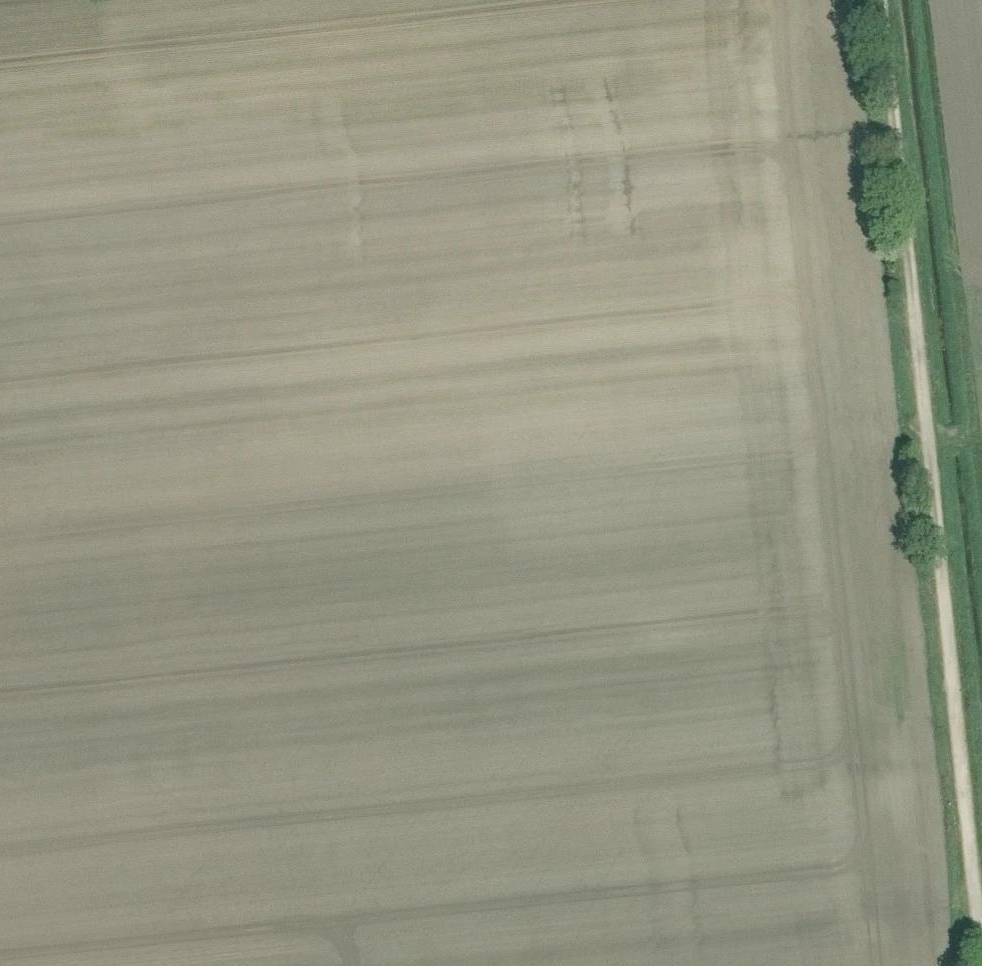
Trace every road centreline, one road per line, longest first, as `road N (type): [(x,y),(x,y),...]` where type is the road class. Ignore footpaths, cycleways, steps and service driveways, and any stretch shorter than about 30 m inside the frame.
road 1 (track): [(971,965),(864,0)]

